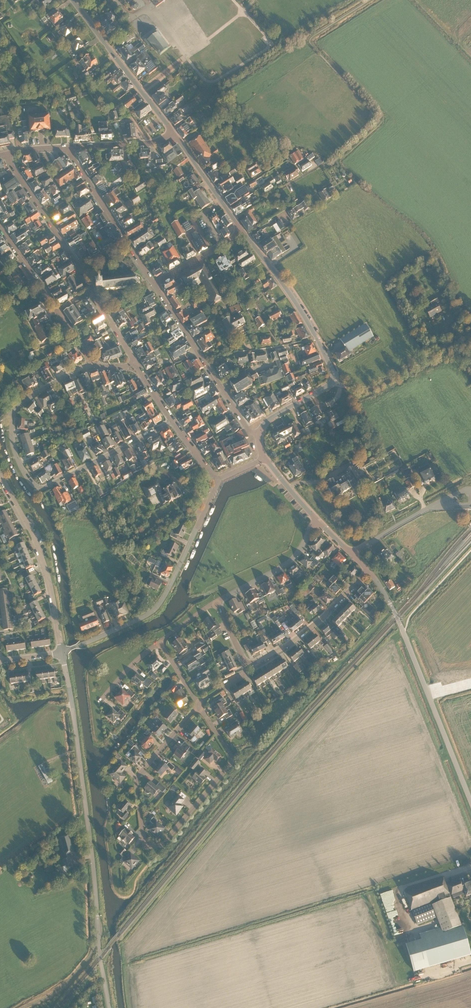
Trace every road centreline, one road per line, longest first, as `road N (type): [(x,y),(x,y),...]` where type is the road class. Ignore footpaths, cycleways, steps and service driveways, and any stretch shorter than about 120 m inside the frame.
road 1 (tertiary): [(110,1007),(62,653)]
road 2 (residential): [(199,704),(137,777),(145,844),(161,845),(233,761)]
road 3 (unclassified): [(260,435),(271,418),(334,374),(289,292),(243,232)]
road 4 (unclassified): [(470,802),(397,617),(369,571)]
road 5 (unclassified): [(62,653),(157,607),(217,483)]
road 6 (residential): [(173,421),(42,488),(15,452),(14,411)]
road 7 (tertiary): [(62,653),(47,574),(0,474)]
road 8 (residential): [(260,435),(248,430),(154,284)]
road 9 (tertiary): [(174,133),(74,0)]
road 10 (residential): [(92,292),(5,154)]
road 11 (residential): [(154,284),(66,148)]
road 12 (residential): [(247,663),(292,642),(369,571)]
road 13 (residential): [(216,602),(293,559),(316,520)]

